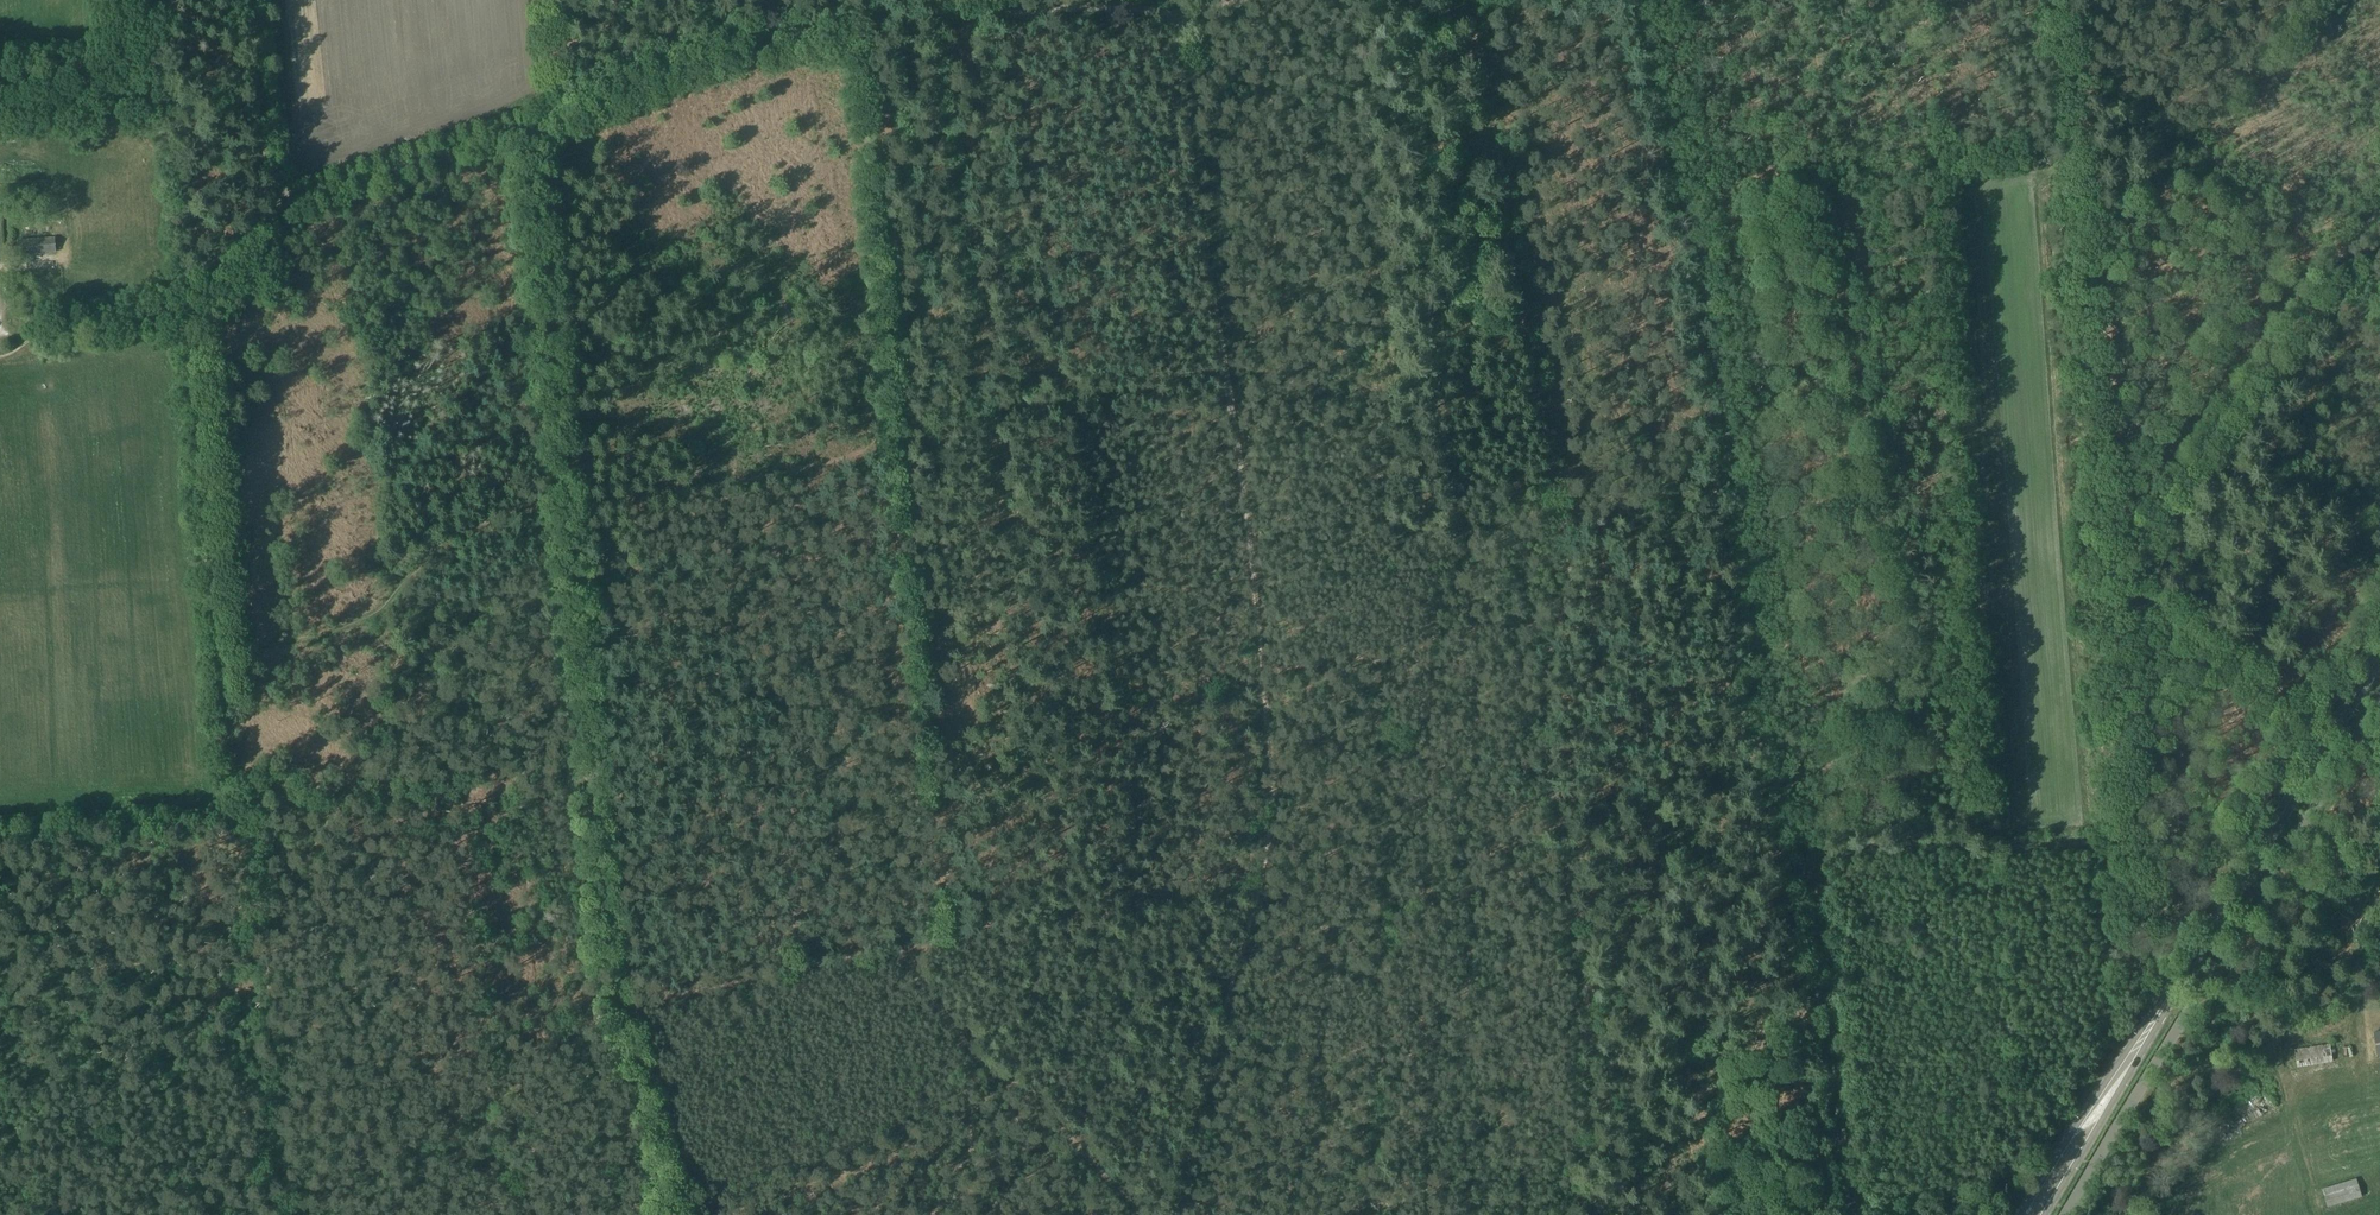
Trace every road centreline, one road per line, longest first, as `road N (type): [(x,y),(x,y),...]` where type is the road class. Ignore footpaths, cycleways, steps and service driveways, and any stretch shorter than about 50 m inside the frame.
road 1 (unclassified): [(1851,1214),(1735,464),(1647,0)]
road 2 (track): [(2053,59),(2130,841)]
road 3 (track): [(1548,661),(1567,506),(1489,0)]
road 4 (unclassified): [(2379,709),(2070,1214)]
road 5 (track): [(1171,1214),(1173,1183),(1260,887),(1275,802),(1261,671)]
road 6 (primary): [(2115,1075),(2379,638)]
road 7 (track): [(1122,903),(1051,418)]
road 8 (track): [(1051,418),(1011,14)]
road 9 (track): [(1233,420),(1177,18)]
road 10 (track): [(856,24),(1116,7),(1177,18),(1258,0)]
road 11 (track): [(2338,270),(2110,605)]
road 12 (track): [(191,304),(265,220),(528,130)]
road 13 (track): [(528,130),(564,499)]
road 14 (track): [(1573,868),(1596,1056),(1567,1214)]
road 15 (track): [(528,130),(713,55),(856,24)]
road 16 (track): [(1260,887),(940,936)]
road 17 (track): [(619,1006),(894,946)]
road 18 (track): [(0,972),(224,959),(264,978)]
road 19 (track): [(589,750),(619,1006)]
road 20 (track): [(1261,671),(1233,420)]
road 21 (track): [(564,499),(589,750)]
road 22 (track): [(279,1214),(264,978)]
road 23 (track): [(265,220),(245,0)]
road 24 (track): [(619,1006),(674,1214)]
road 25 (track): [(1548,661),(1573,868)]
road 26 (primary): [(2115,1075),(2092,1093),(2019,1214)]
road 27 (track): [(1095,709),(1261,671)]
road 28 (primary): [(2042,1214),(2107,1104),(2115,1075)]

